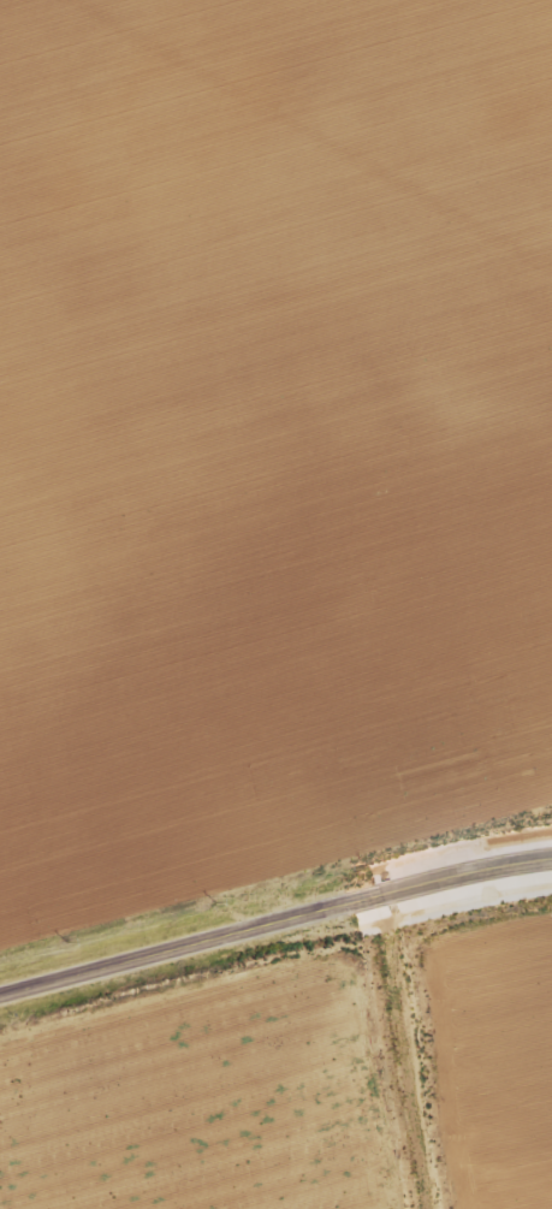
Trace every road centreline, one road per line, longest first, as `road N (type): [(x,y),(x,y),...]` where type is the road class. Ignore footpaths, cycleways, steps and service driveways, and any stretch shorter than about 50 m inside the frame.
road 1 (secondary): [(0,1008),(392,896),(551,863)]

